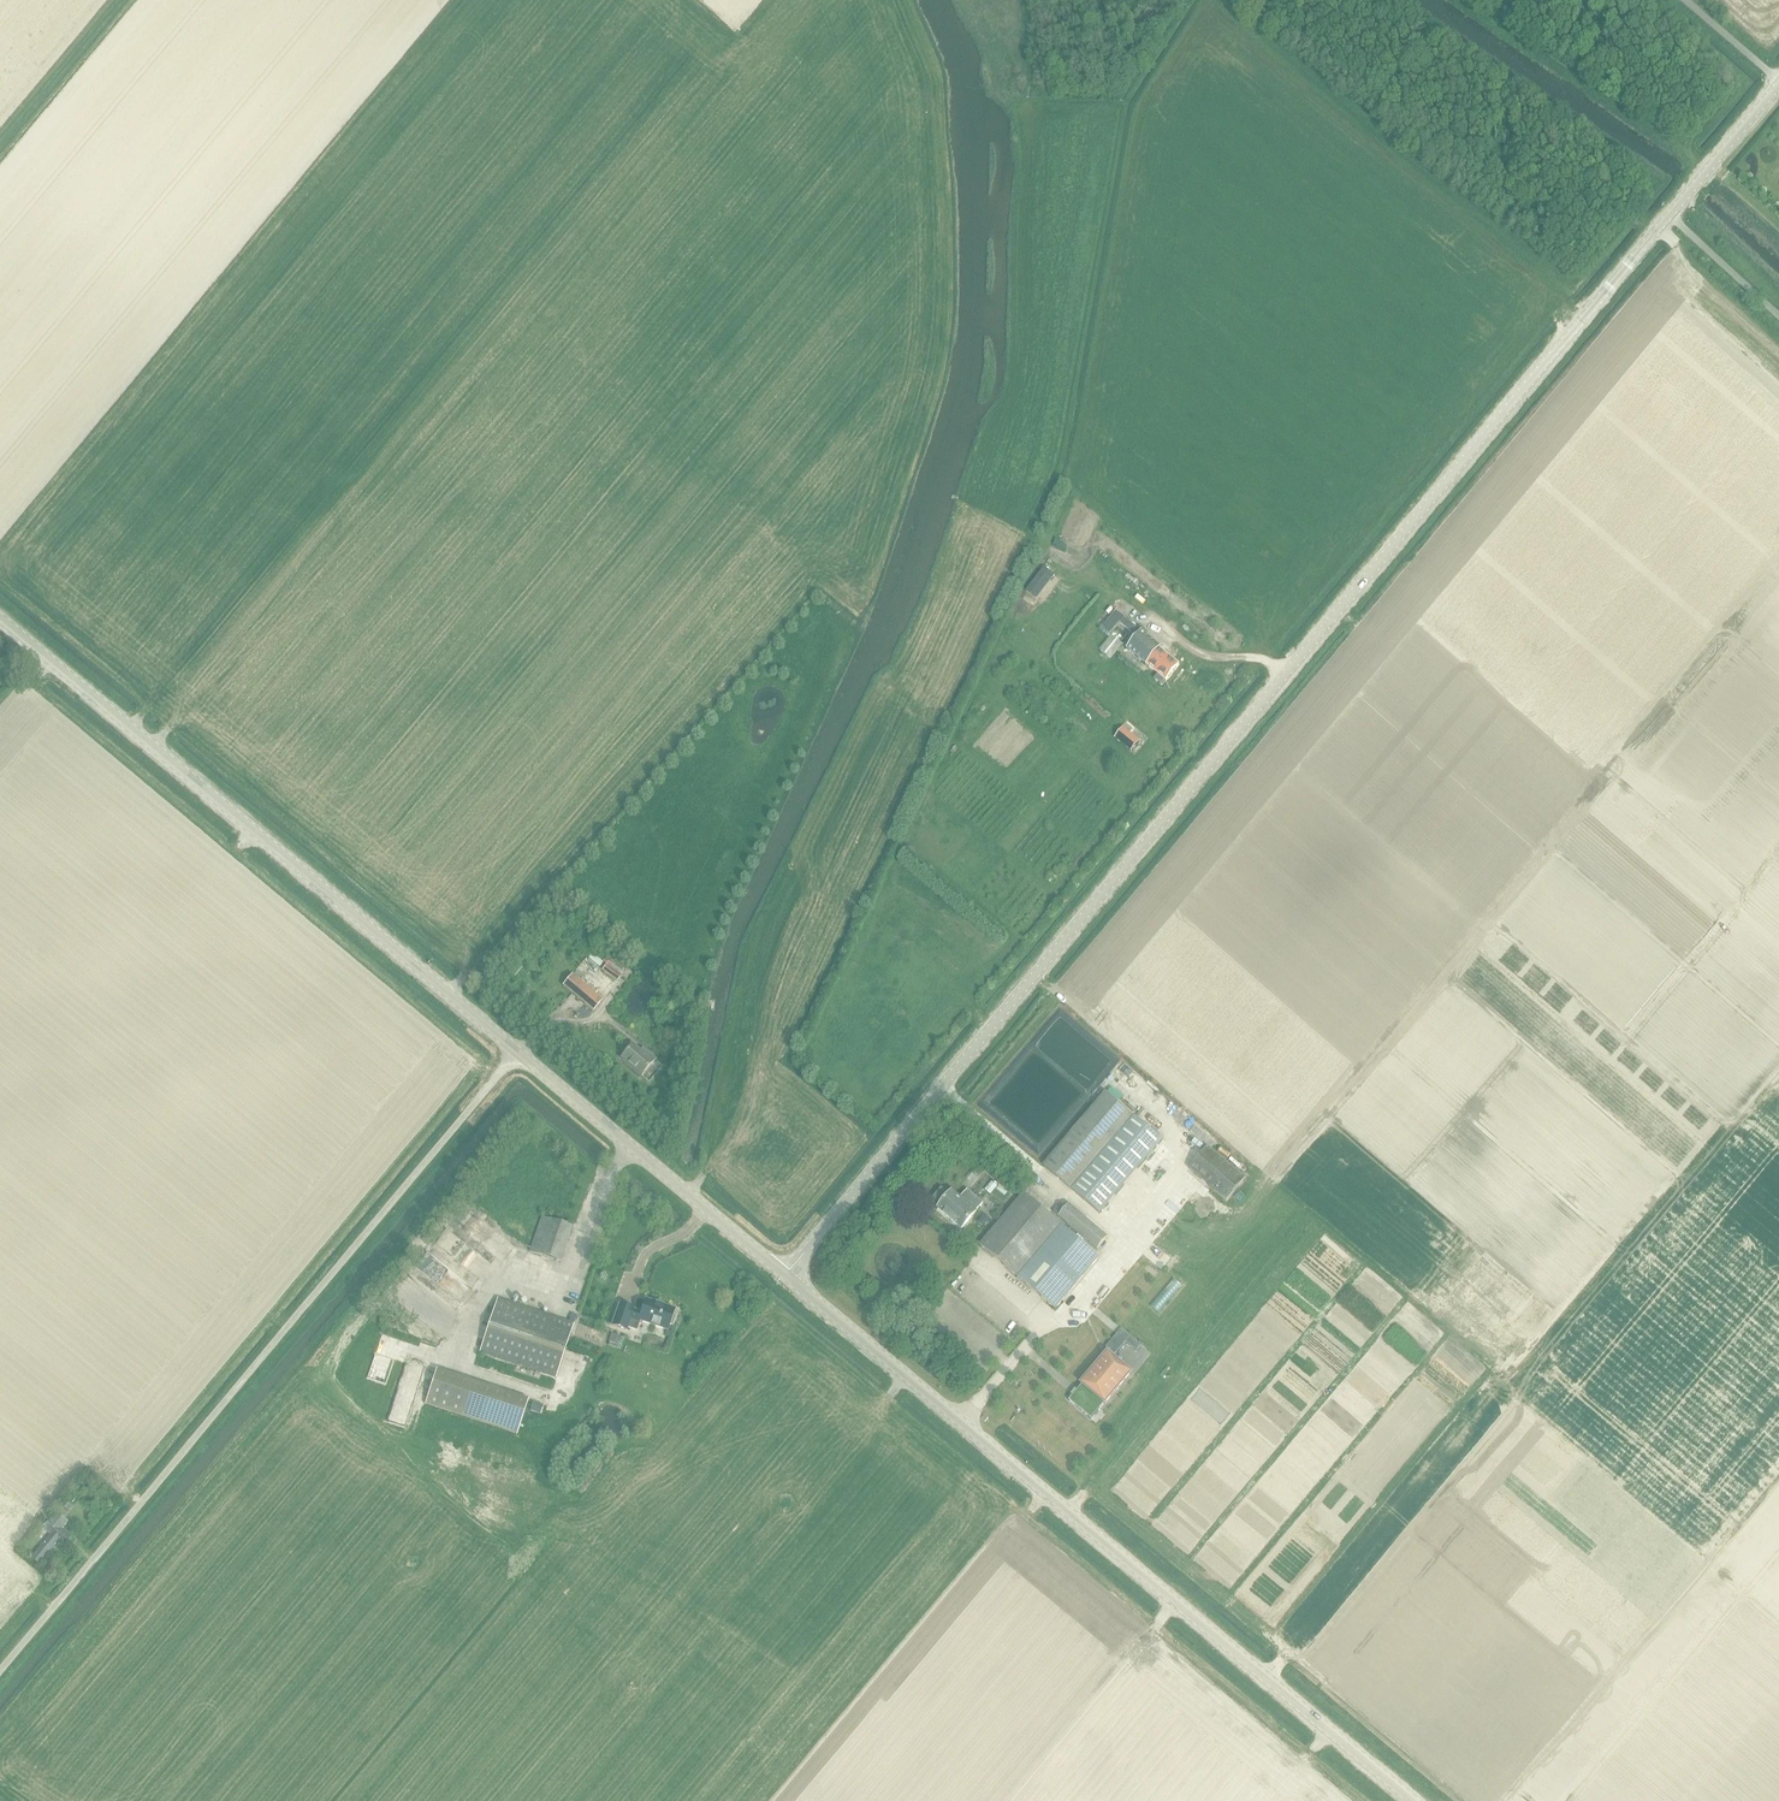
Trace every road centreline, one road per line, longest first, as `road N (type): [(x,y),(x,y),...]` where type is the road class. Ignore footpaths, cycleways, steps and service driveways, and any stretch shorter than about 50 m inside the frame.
road 1 (tertiary): [(787,1275),(1778,86)]
road 2 (tertiary): [(1413,1800),(787,1275)]
road 3 (unclassified): [(0,1674),(517,1051)]
road 4 (tertiary): [(517,1051),(0,616)]
road 5 (tertiary): [(787,1275),(517,1051)]

